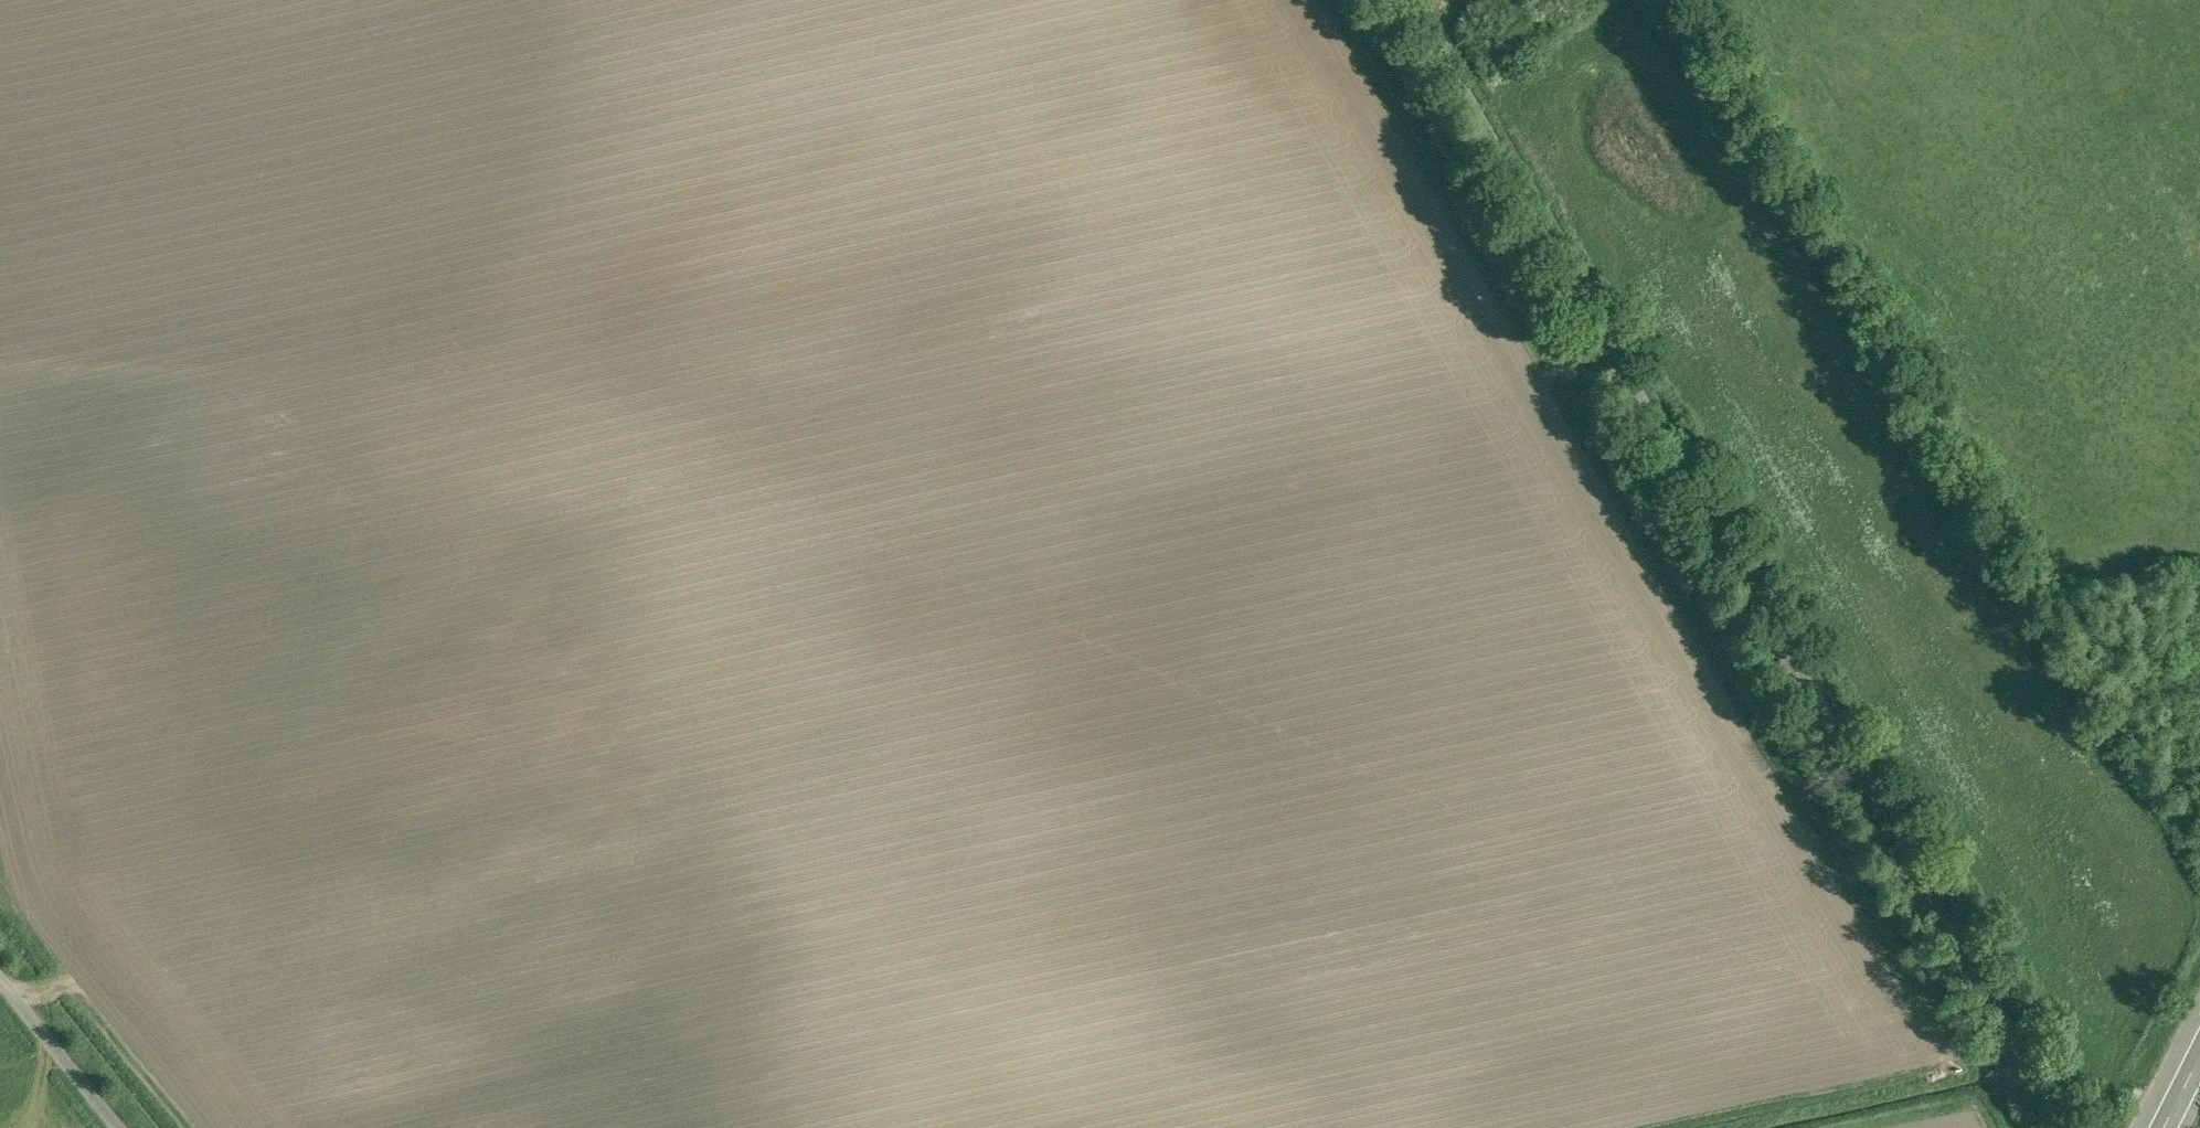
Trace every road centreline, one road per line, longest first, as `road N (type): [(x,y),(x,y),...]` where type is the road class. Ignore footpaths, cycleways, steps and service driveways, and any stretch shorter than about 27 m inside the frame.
road 1 (unclassified): [(1413,0),(2067,1127)]
road 2 (unclassified): [(0,981),(119,1127)]

